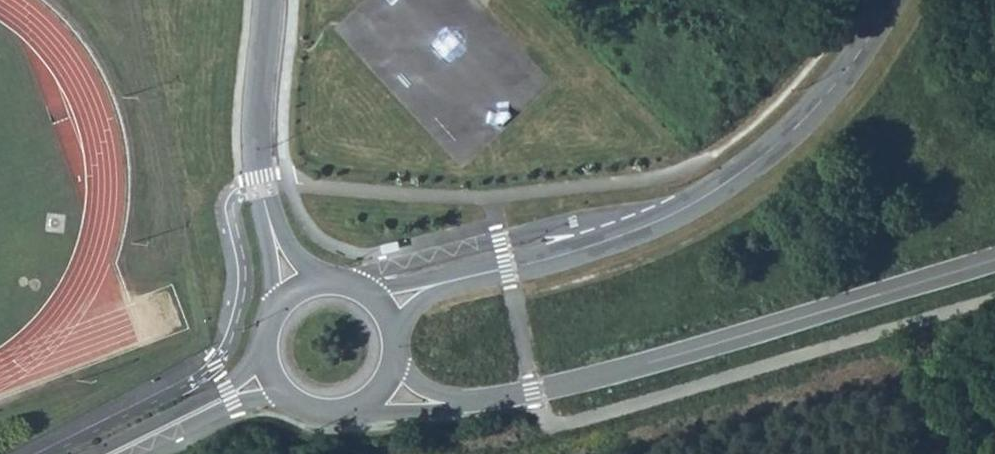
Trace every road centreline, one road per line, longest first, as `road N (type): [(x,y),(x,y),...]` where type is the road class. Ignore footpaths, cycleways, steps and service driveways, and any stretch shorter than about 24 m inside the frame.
road 1 (tertiary): [(457,401),(657,361),(994,262)]
road 2 (tertiary): [(889,0),(800,124),(719,186),(586,248),(442,283)]
road 3 (residential): [(269,227),(254,117),(267,0)]
road 4 (tertiary): [(114,453),(271,376)]
road 5 (tertiary): [(338,411),(457,401)]

